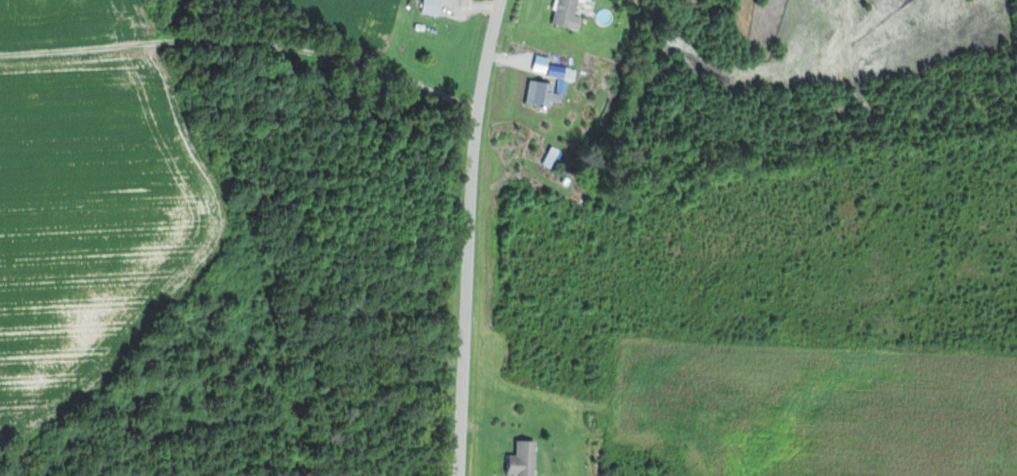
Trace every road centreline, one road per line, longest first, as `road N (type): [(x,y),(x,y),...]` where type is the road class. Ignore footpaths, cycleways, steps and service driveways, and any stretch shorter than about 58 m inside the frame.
road 1 (track): [(481,104),(268,61),(0,69)]
road 2 (residential): [(461,475),(476,143),(504,0)]

